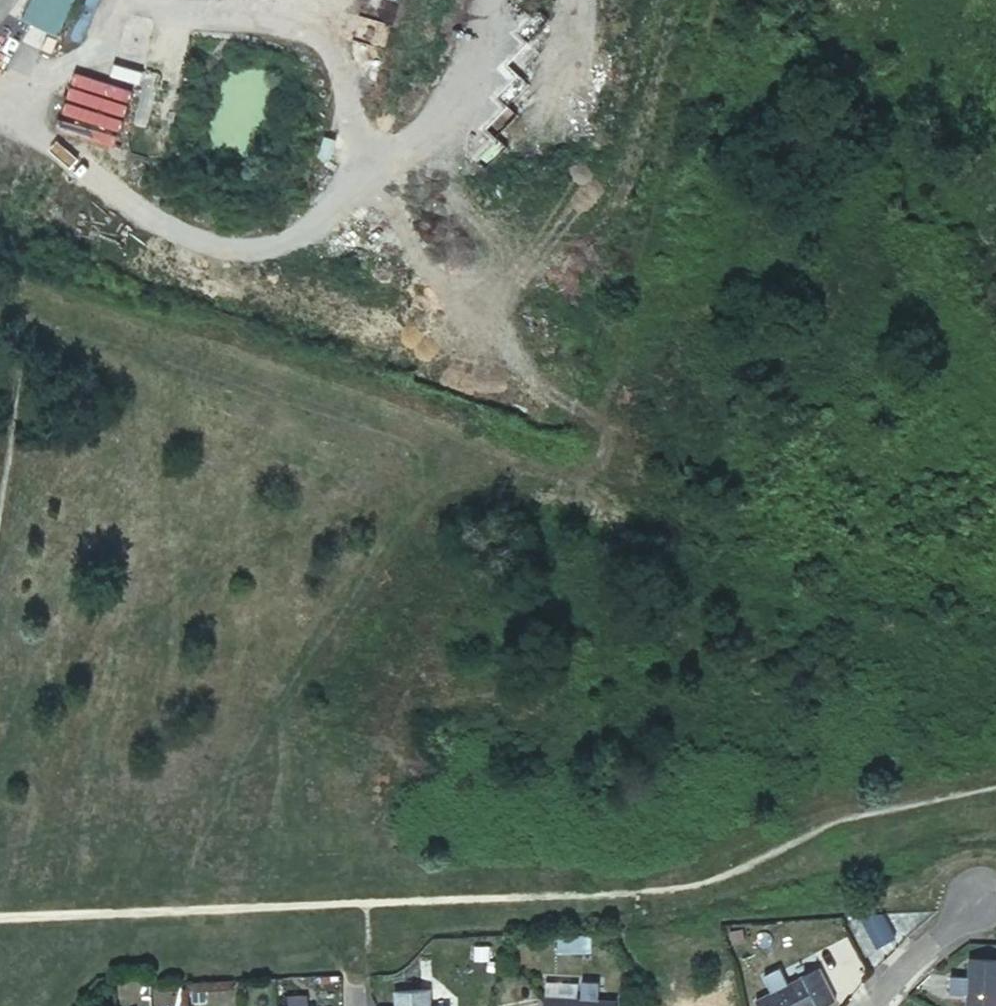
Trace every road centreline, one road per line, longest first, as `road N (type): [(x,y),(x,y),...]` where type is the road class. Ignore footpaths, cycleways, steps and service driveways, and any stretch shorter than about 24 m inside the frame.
road 1 (residential): [(867,1005),(970,904)]

